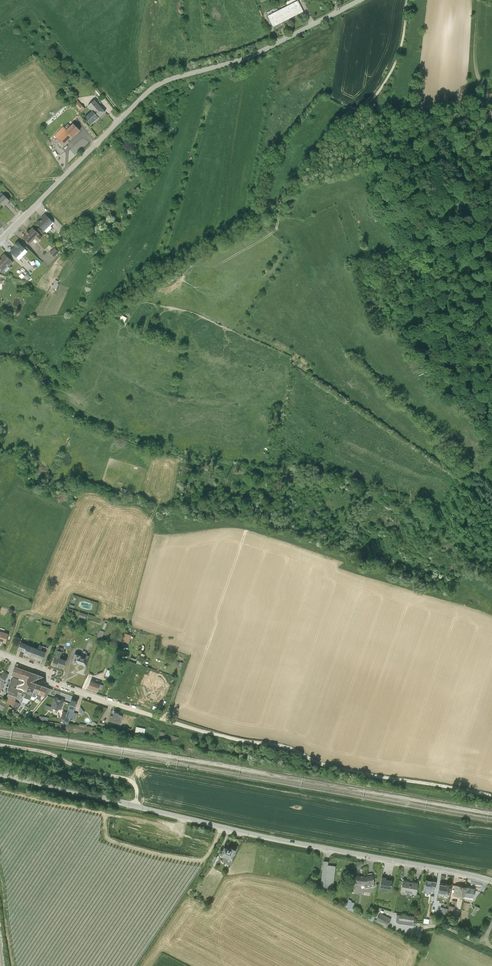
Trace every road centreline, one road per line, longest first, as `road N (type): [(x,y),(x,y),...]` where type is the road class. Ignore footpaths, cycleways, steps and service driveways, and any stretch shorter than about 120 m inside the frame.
road 1 (track): [(41,386),(66,379),(77,350),(109,309),(274,209),(380,95),(400,55),(410,0)]
road 2 (tertiary): [(0,774),(491,881)]
road 3 (residential): [(0,241),(154,88),(256,55),(362,0)]
road 4 (track): [(491,795),(326,765),(286,746),(208,733)]
road 5 (track): [(0,745),(128,779),(136,807)]
road 6 (residential): [(138,711),(0,664)]

